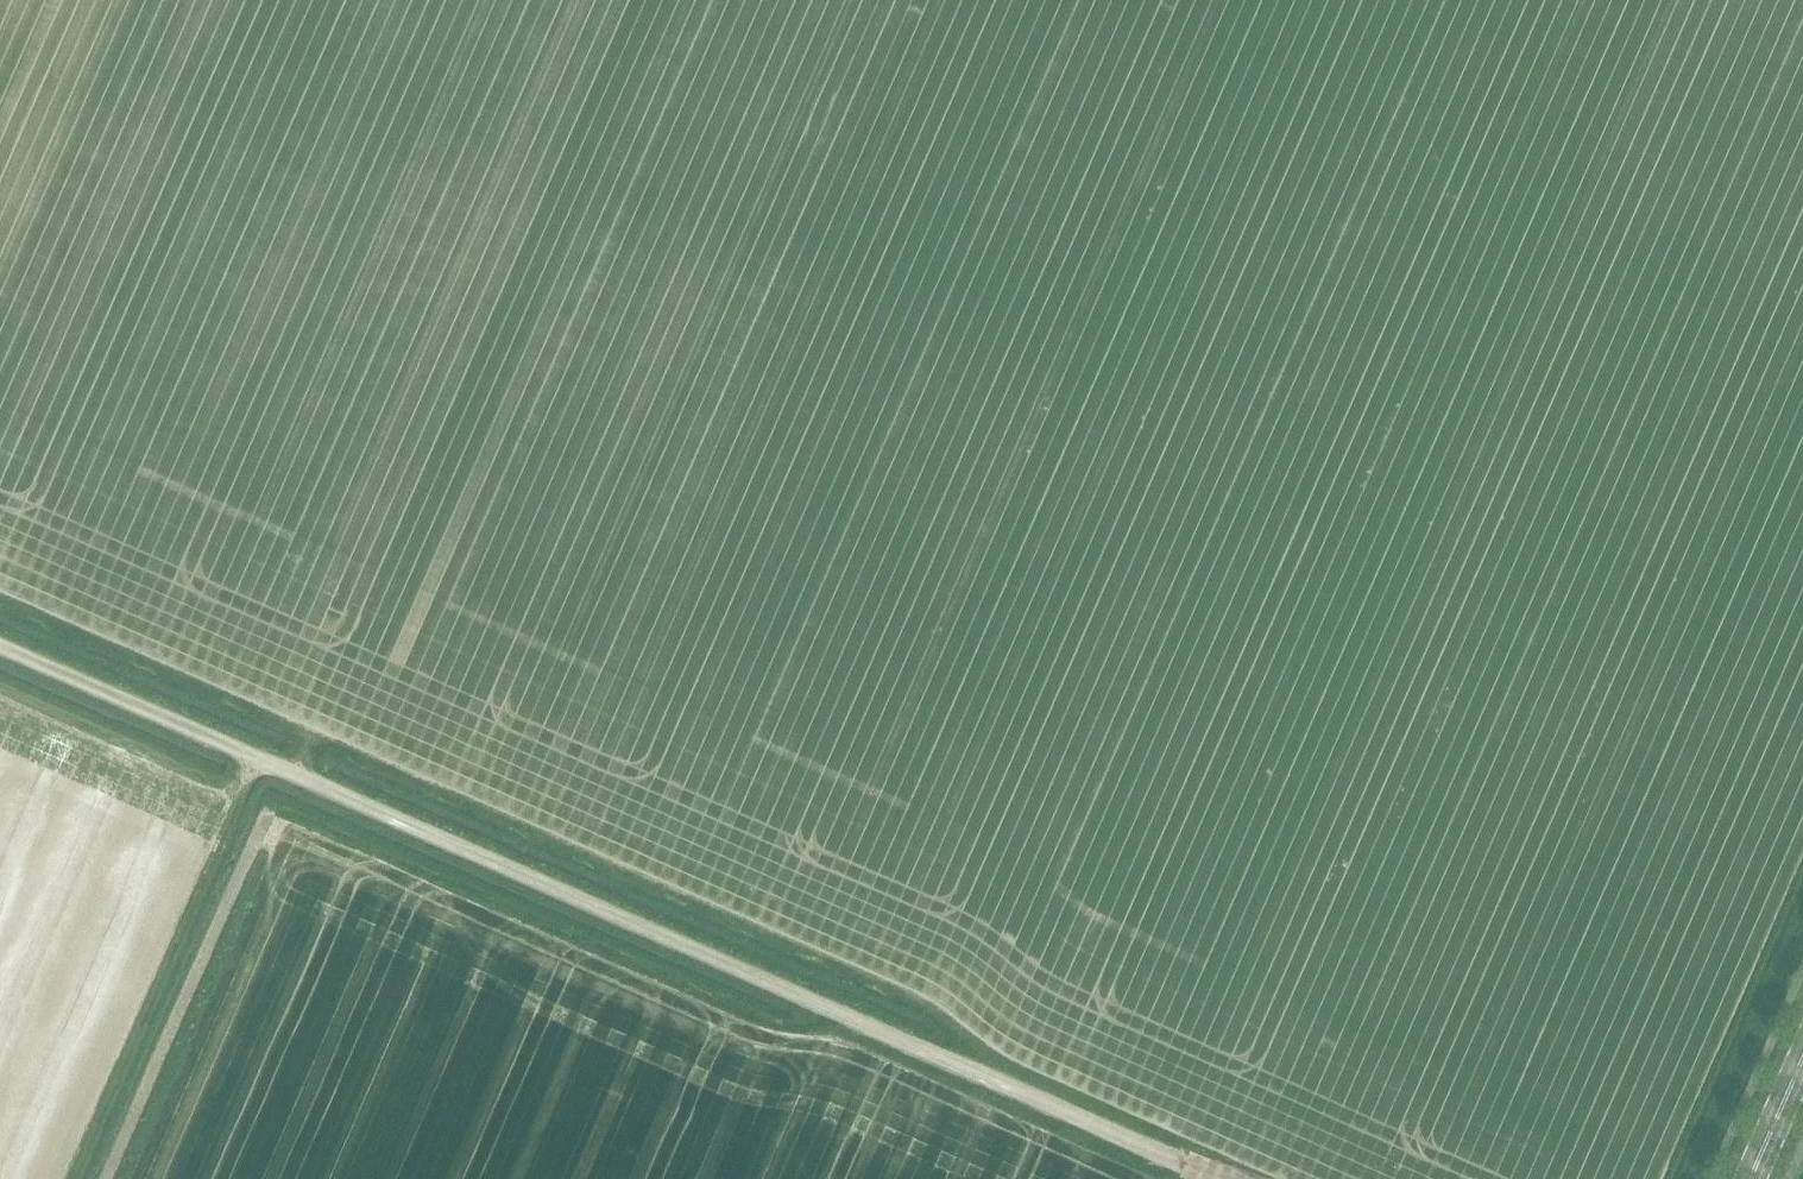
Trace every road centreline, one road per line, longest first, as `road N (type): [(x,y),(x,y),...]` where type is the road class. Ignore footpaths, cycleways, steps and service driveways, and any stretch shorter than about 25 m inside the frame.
road 1 (secondary): [(1750,1178),(1802,1057)]

